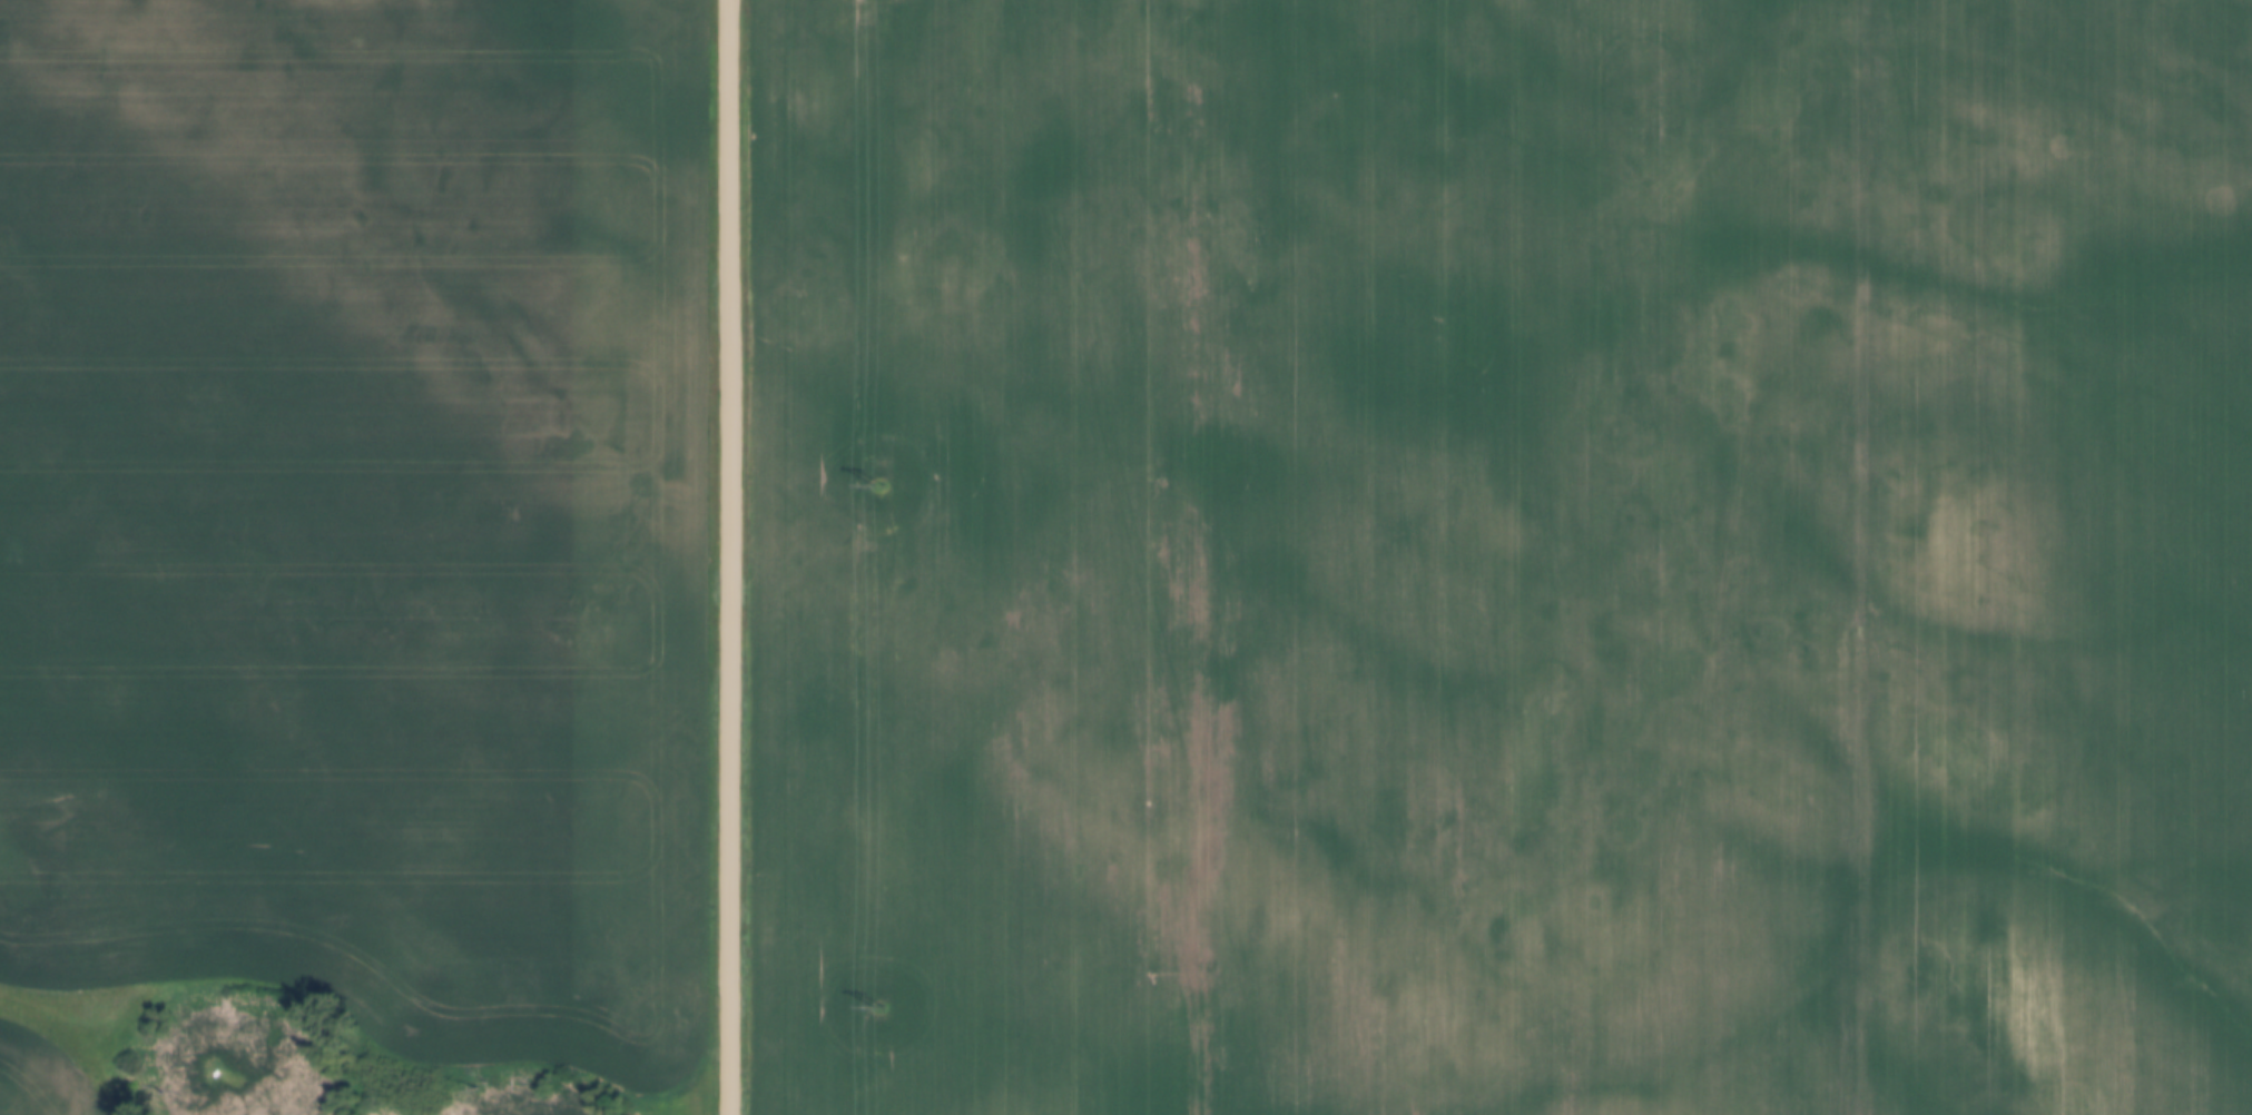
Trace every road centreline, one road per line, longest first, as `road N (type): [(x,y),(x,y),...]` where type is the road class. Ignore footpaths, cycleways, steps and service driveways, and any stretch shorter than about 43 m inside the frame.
road 1 (residential): [(722,1114),(722,0)]

